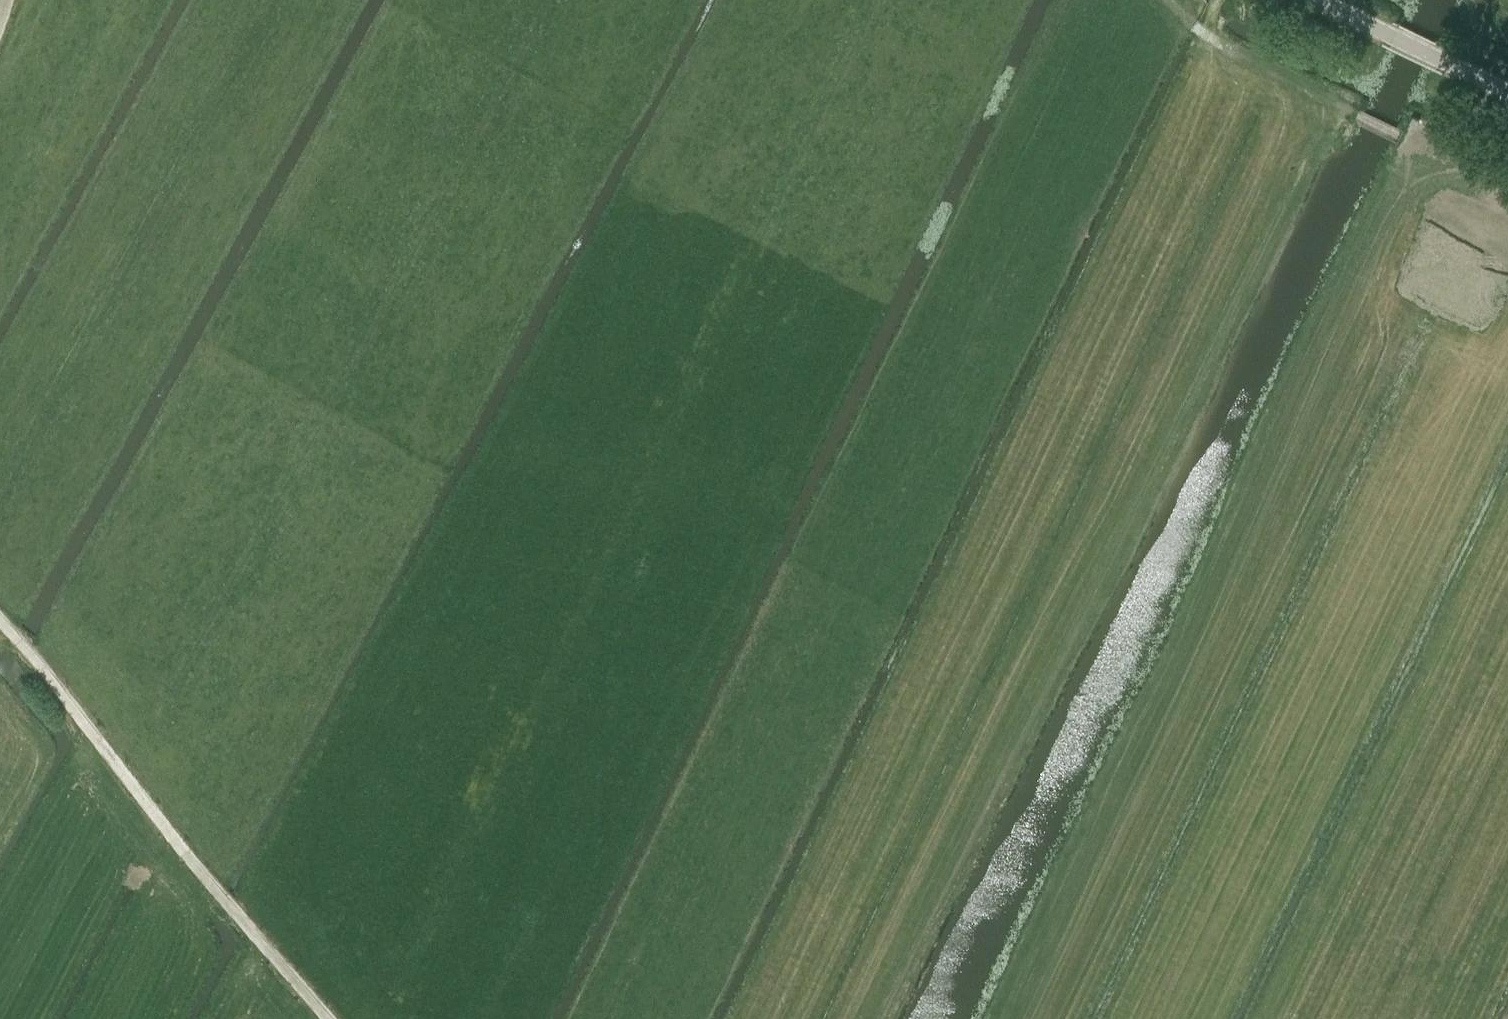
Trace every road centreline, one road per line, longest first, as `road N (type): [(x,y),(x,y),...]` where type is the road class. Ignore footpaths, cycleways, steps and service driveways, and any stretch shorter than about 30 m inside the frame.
road 1 (track): [(329,1018),(0,631)]
road 2 (unclassified): [(1507,92),(1323,0)]

